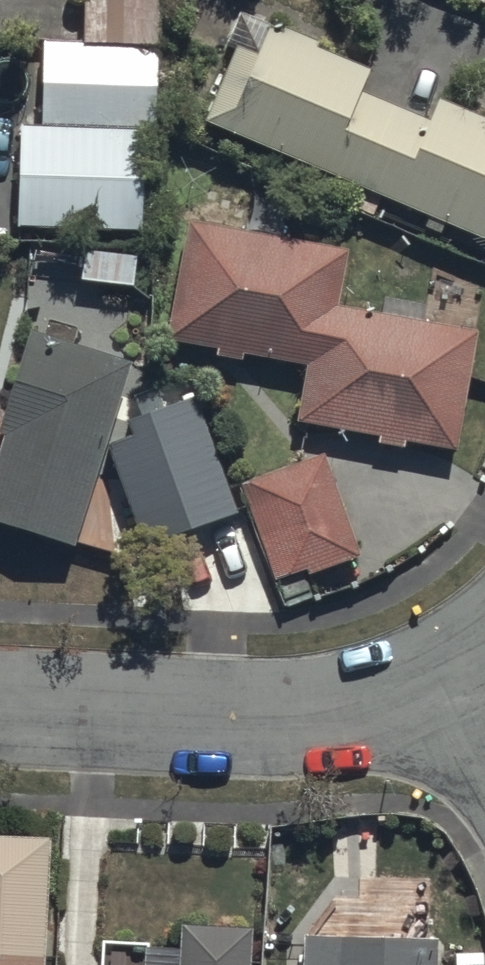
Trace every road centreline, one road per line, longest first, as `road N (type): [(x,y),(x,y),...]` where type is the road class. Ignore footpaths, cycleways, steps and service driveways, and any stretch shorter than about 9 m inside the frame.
road 1 (residential): [(0,702),(245,716),(357,702),(456,674)]

